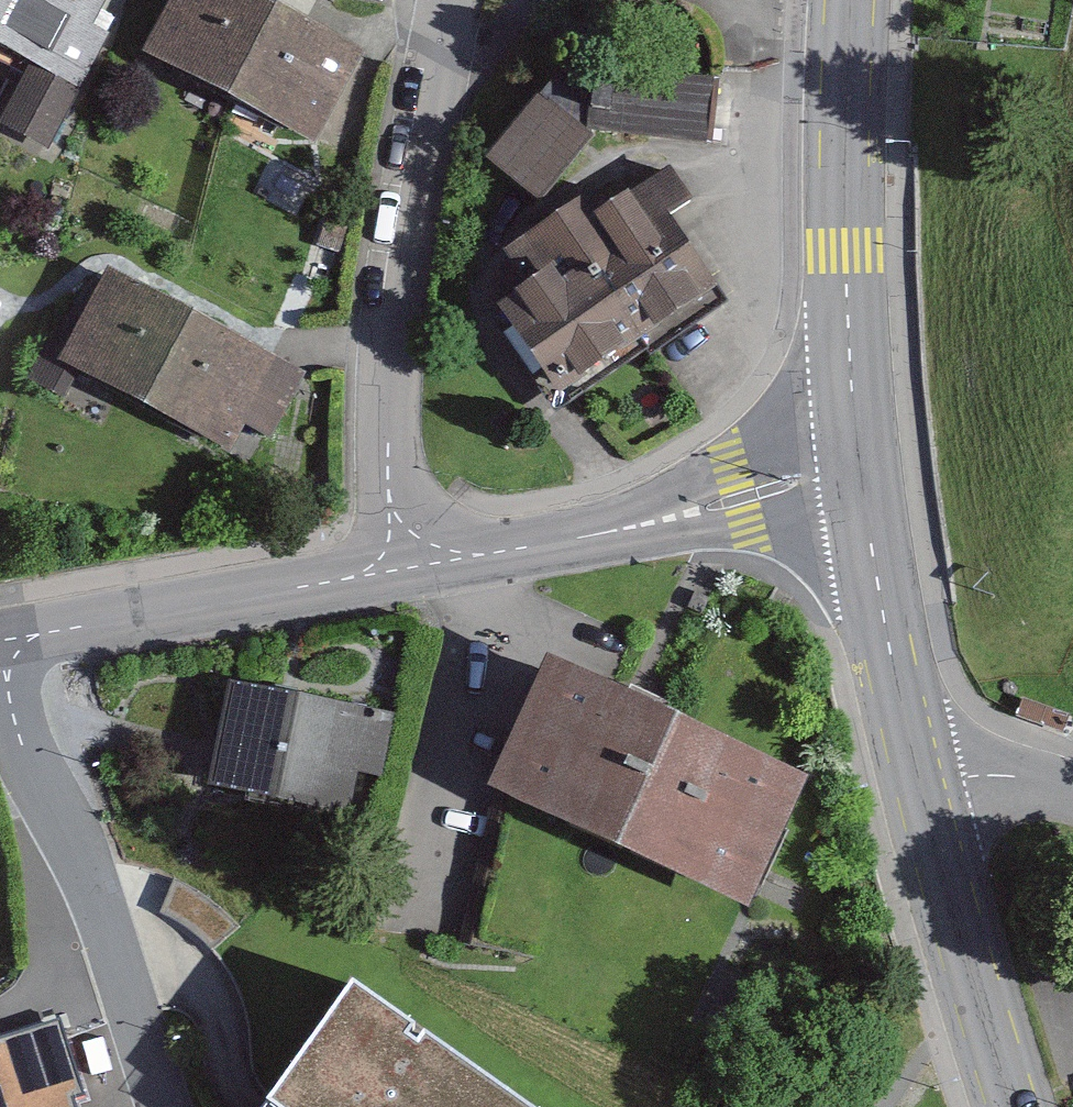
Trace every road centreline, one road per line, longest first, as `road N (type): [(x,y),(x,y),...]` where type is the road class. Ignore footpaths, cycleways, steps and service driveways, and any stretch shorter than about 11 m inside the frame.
road 1 (residential): [(408,565),(390,489),(392,331),(442,0)]
road 2 (residential): [(1,646),(24,750),(129,941),(168,1106)]
road 3 (secondary): [(855,0),(847,242),(864,478)]
road 4 (tertiary): [(408,565),(864,478)]
road 5 (tertiary): [(1,646),(408,565)]
road 6 (secondary): [(917,780),(1014,1106)]
road 7 (secondary): [(864,478),(917,780)]
road 8 (residential): [(1072,795),(1039,782),(963,774),(917,780)]

